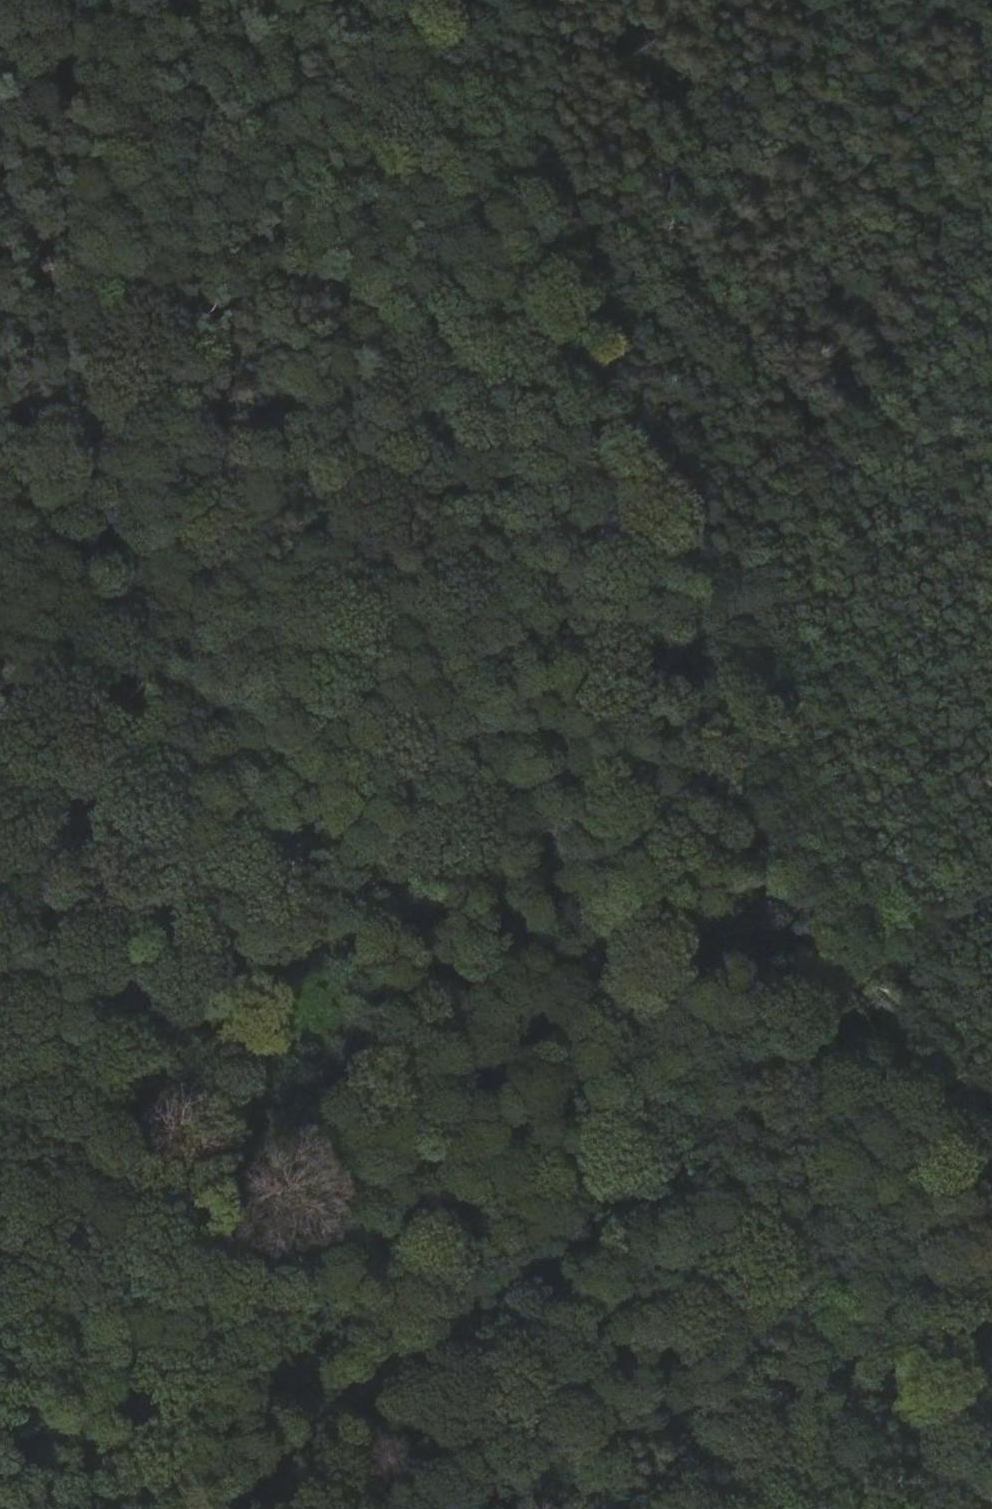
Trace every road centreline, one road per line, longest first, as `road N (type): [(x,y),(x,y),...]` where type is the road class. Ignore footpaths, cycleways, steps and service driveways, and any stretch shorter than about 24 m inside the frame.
road 1 (track): [(872,979),(465,0)]
road 2 (track): [(991,881),(872,979)]

